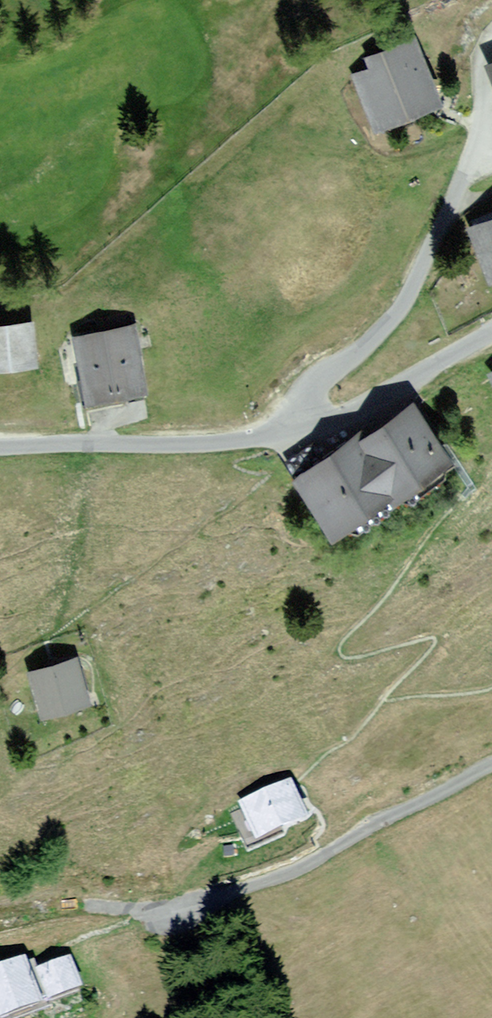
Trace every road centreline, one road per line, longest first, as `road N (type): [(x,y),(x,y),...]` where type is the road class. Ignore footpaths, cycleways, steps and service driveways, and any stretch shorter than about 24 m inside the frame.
road 1 (residential): [(286,437),(313,387),(407,300),(469,165),(480,124),(480,57),(491,52)]
road 2 (residential): [(491,761),(294,870),(170,910)]
road 3 (residential): [(0,446),(185,446),(286,437)]
road 4 (residential): [(286,437),(360,410),(491,335)]

